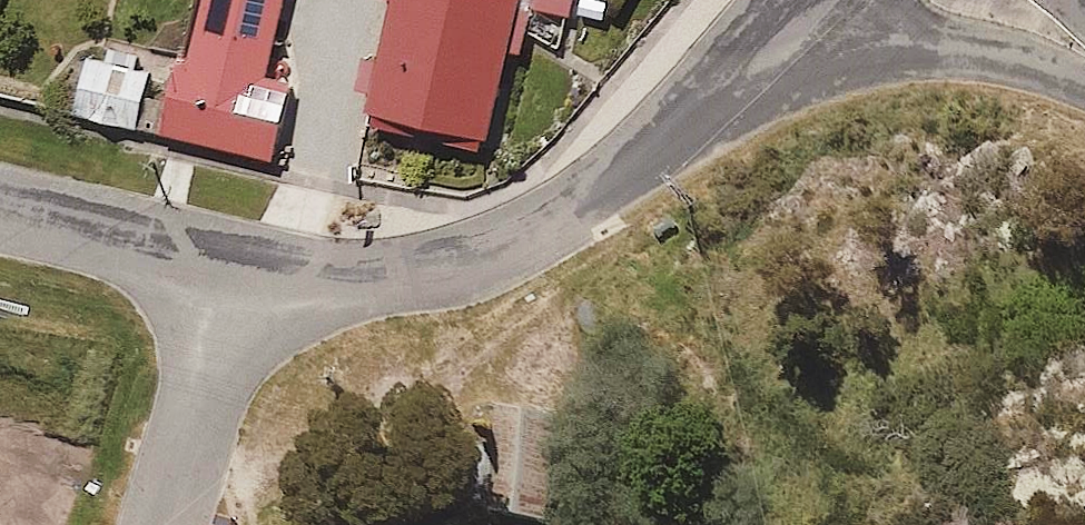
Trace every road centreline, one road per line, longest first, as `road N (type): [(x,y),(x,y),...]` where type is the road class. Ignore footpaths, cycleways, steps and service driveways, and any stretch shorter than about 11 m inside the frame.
road 1 (residential): [(244,277),(320,283),(474,258),(573,208),(794,0)]
road 2 (residential): [(1084,84),(999,55),(902,39),(809,0)]
road 3 (residential): [(168,524),(244,277)]
road 4 (residential): [(0,216),(244,277)]

